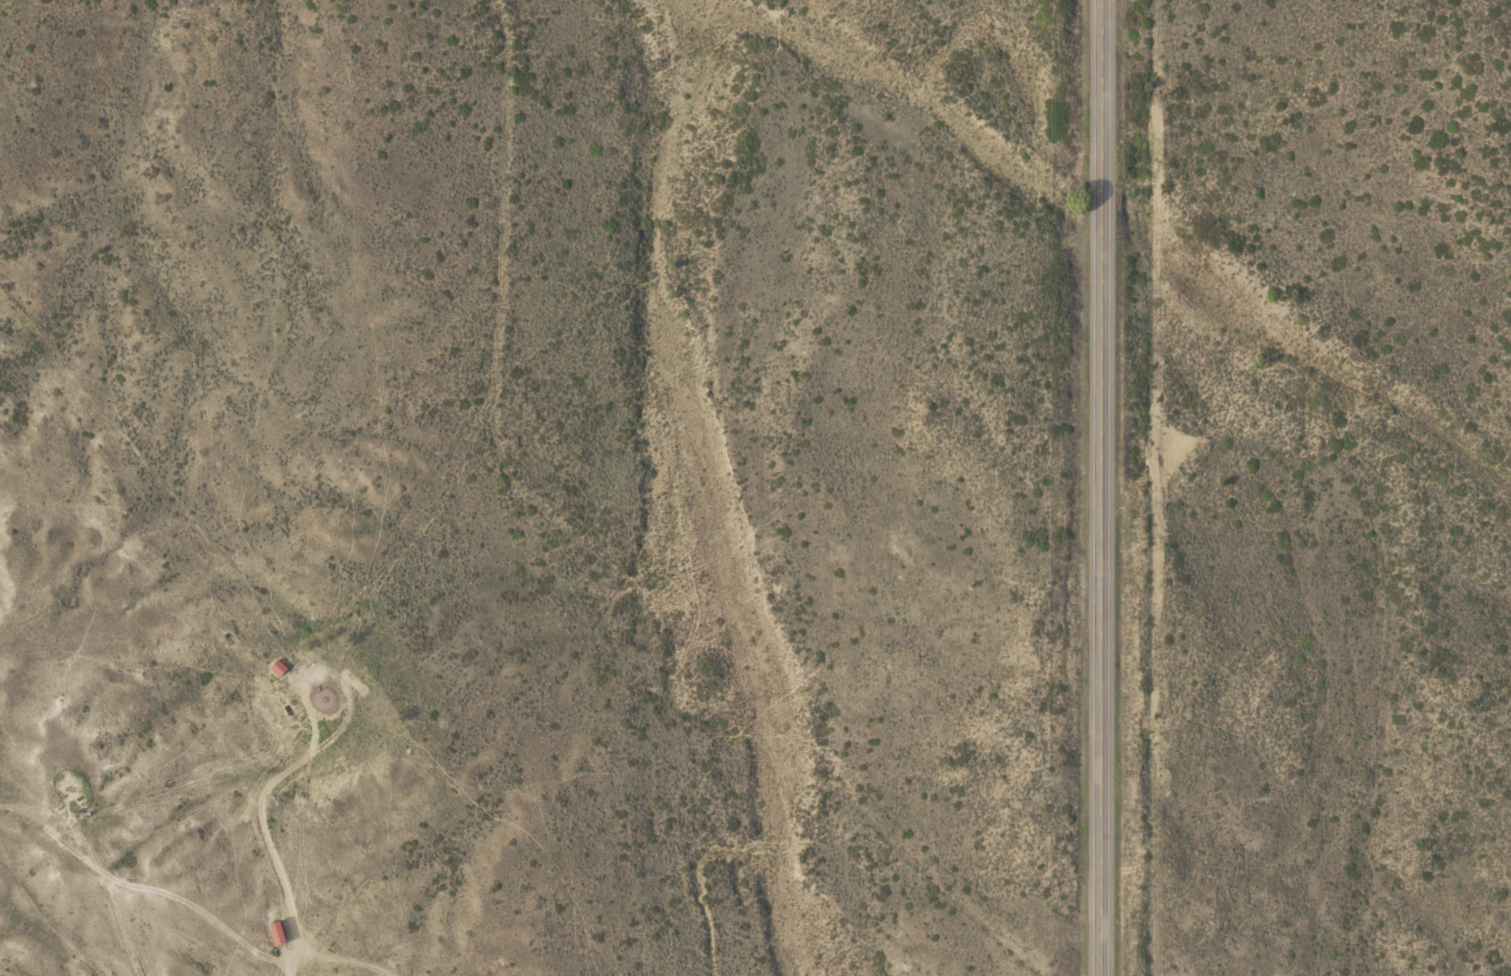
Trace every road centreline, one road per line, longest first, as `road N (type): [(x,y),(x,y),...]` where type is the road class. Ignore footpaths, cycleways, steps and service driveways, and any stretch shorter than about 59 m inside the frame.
road 1 (secondary): [(1118,0),(1111,975)]

